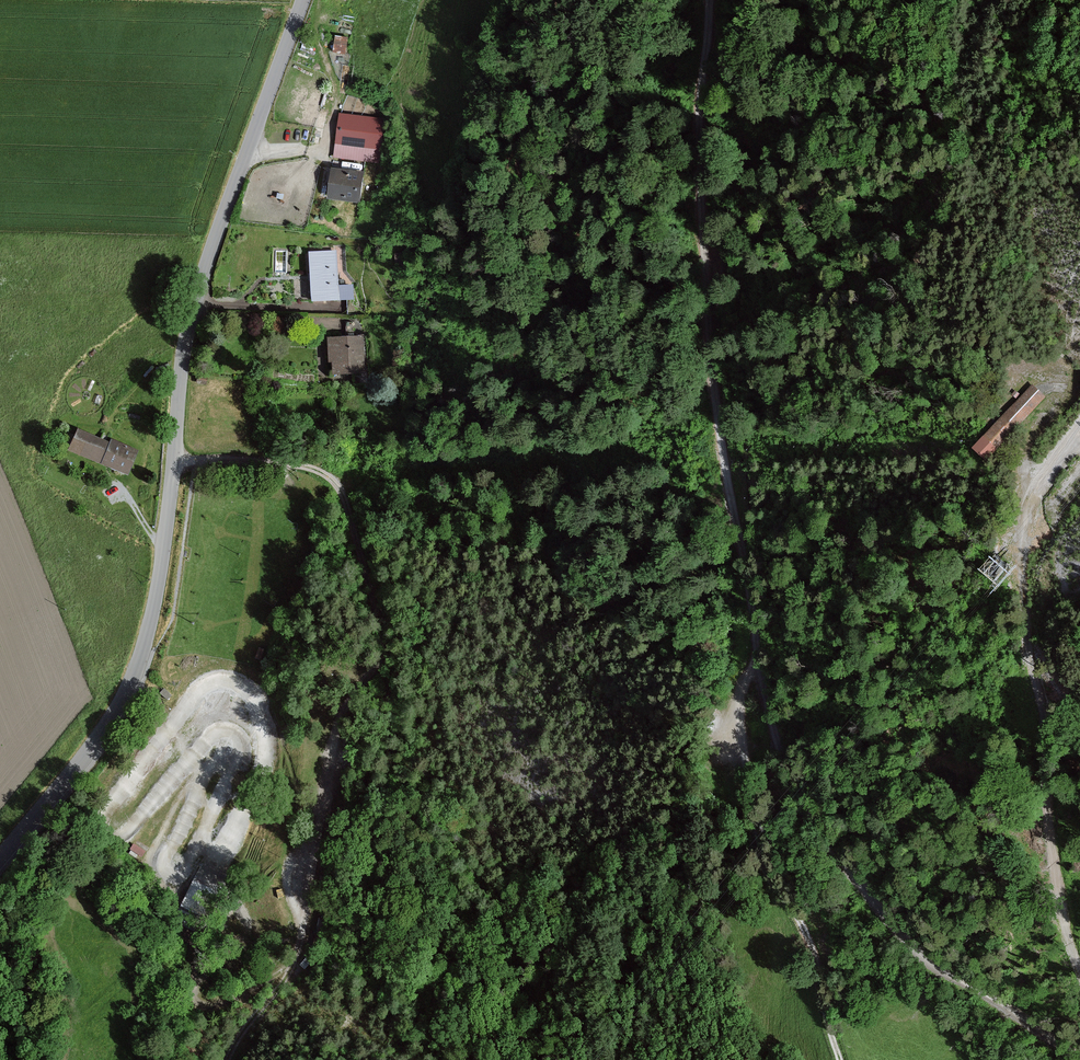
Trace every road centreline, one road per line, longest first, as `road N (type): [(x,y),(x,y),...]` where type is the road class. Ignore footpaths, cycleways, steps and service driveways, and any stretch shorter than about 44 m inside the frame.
road 1 (tertiary): [(0,858),(89,746),(141,655),(163,550),(189,317),(303,0)]
road 2 (track): [(228,1059),(297,954),(339,725),(376,676),(383,637),(346,503),(326,475),(295,465),(173,462)]
road 3 (track): [(758,661),(712,360),(701,117),(711,0)]
road 4 (track): [(1079,430),(1028,510),(1022,567),(1051,848),(1079,970)]
road 5 (track): [(1079,1058),(920,954),(864,894),(795,794),(758,661)]
road 6 (track): [(839,1059),(810,943),(759,850),(738,725),(743,684),(758,661)]
road 7 (track): [(321,370),(319,322),(191,311)]
road 8 (track): [(195,300),(328,309)]

